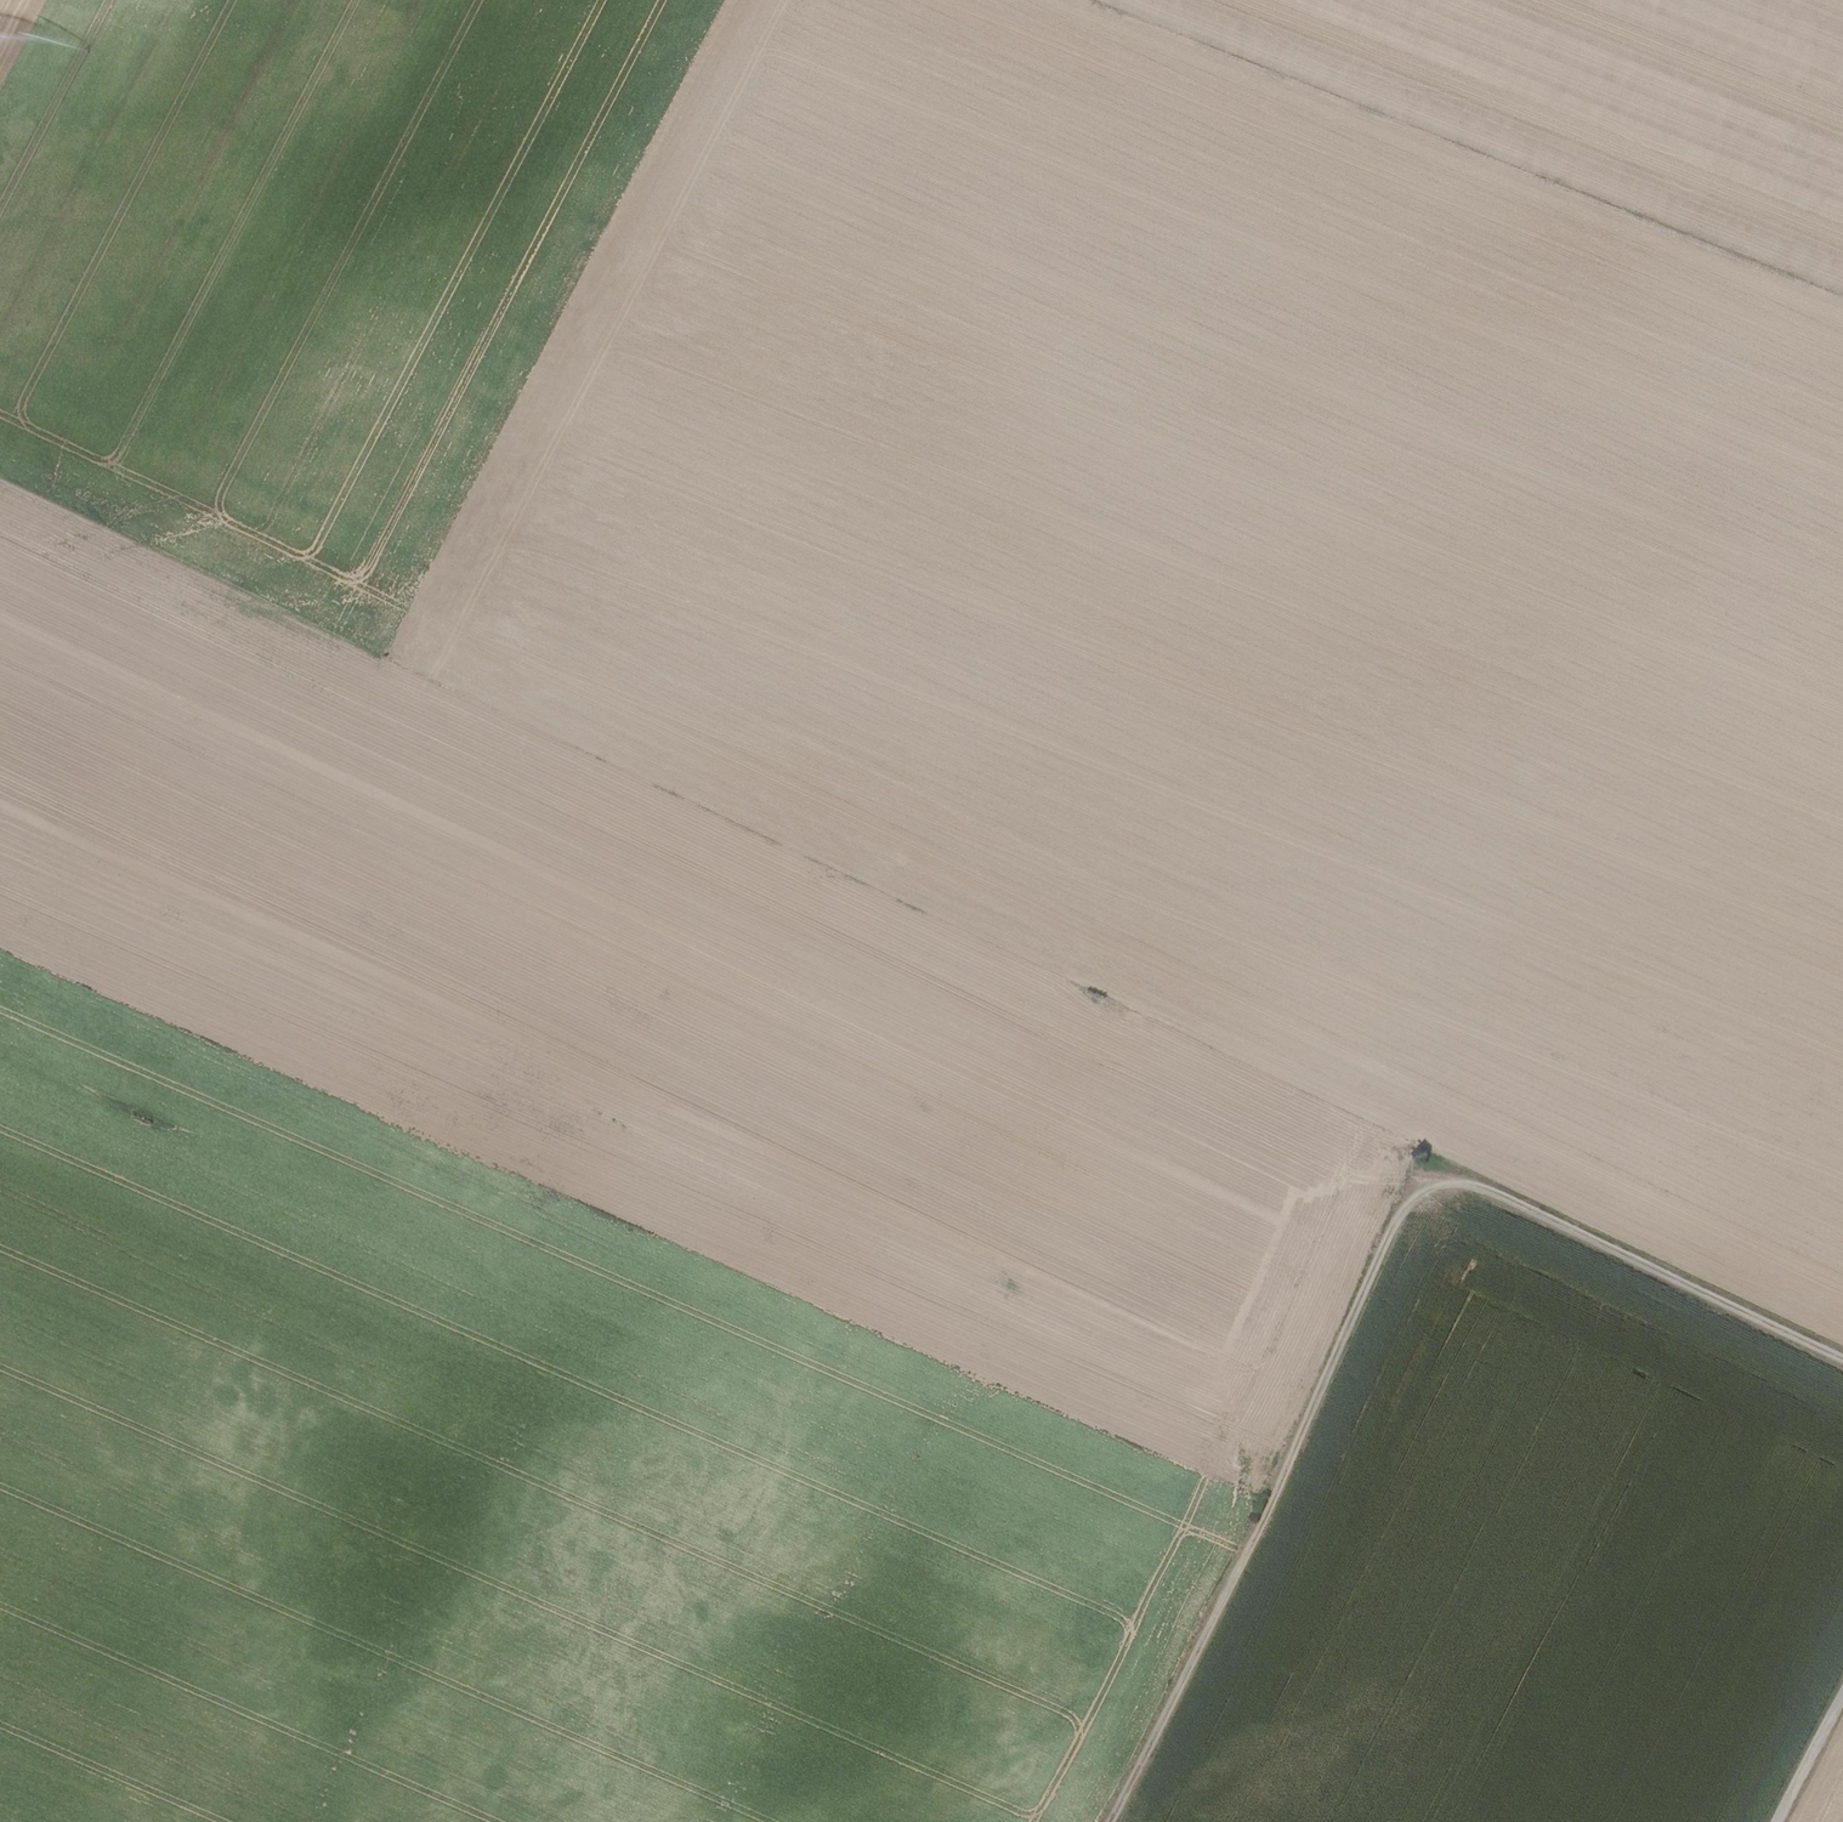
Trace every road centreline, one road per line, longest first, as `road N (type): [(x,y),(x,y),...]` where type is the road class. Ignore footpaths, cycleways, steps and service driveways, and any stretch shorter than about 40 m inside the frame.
road 1 (track): [(1842,1364),(1475,1188),(1429,1194),(1396,1223),(1112,1821)]
road 2 (track): [(1776,1821),(1842,1692)]

